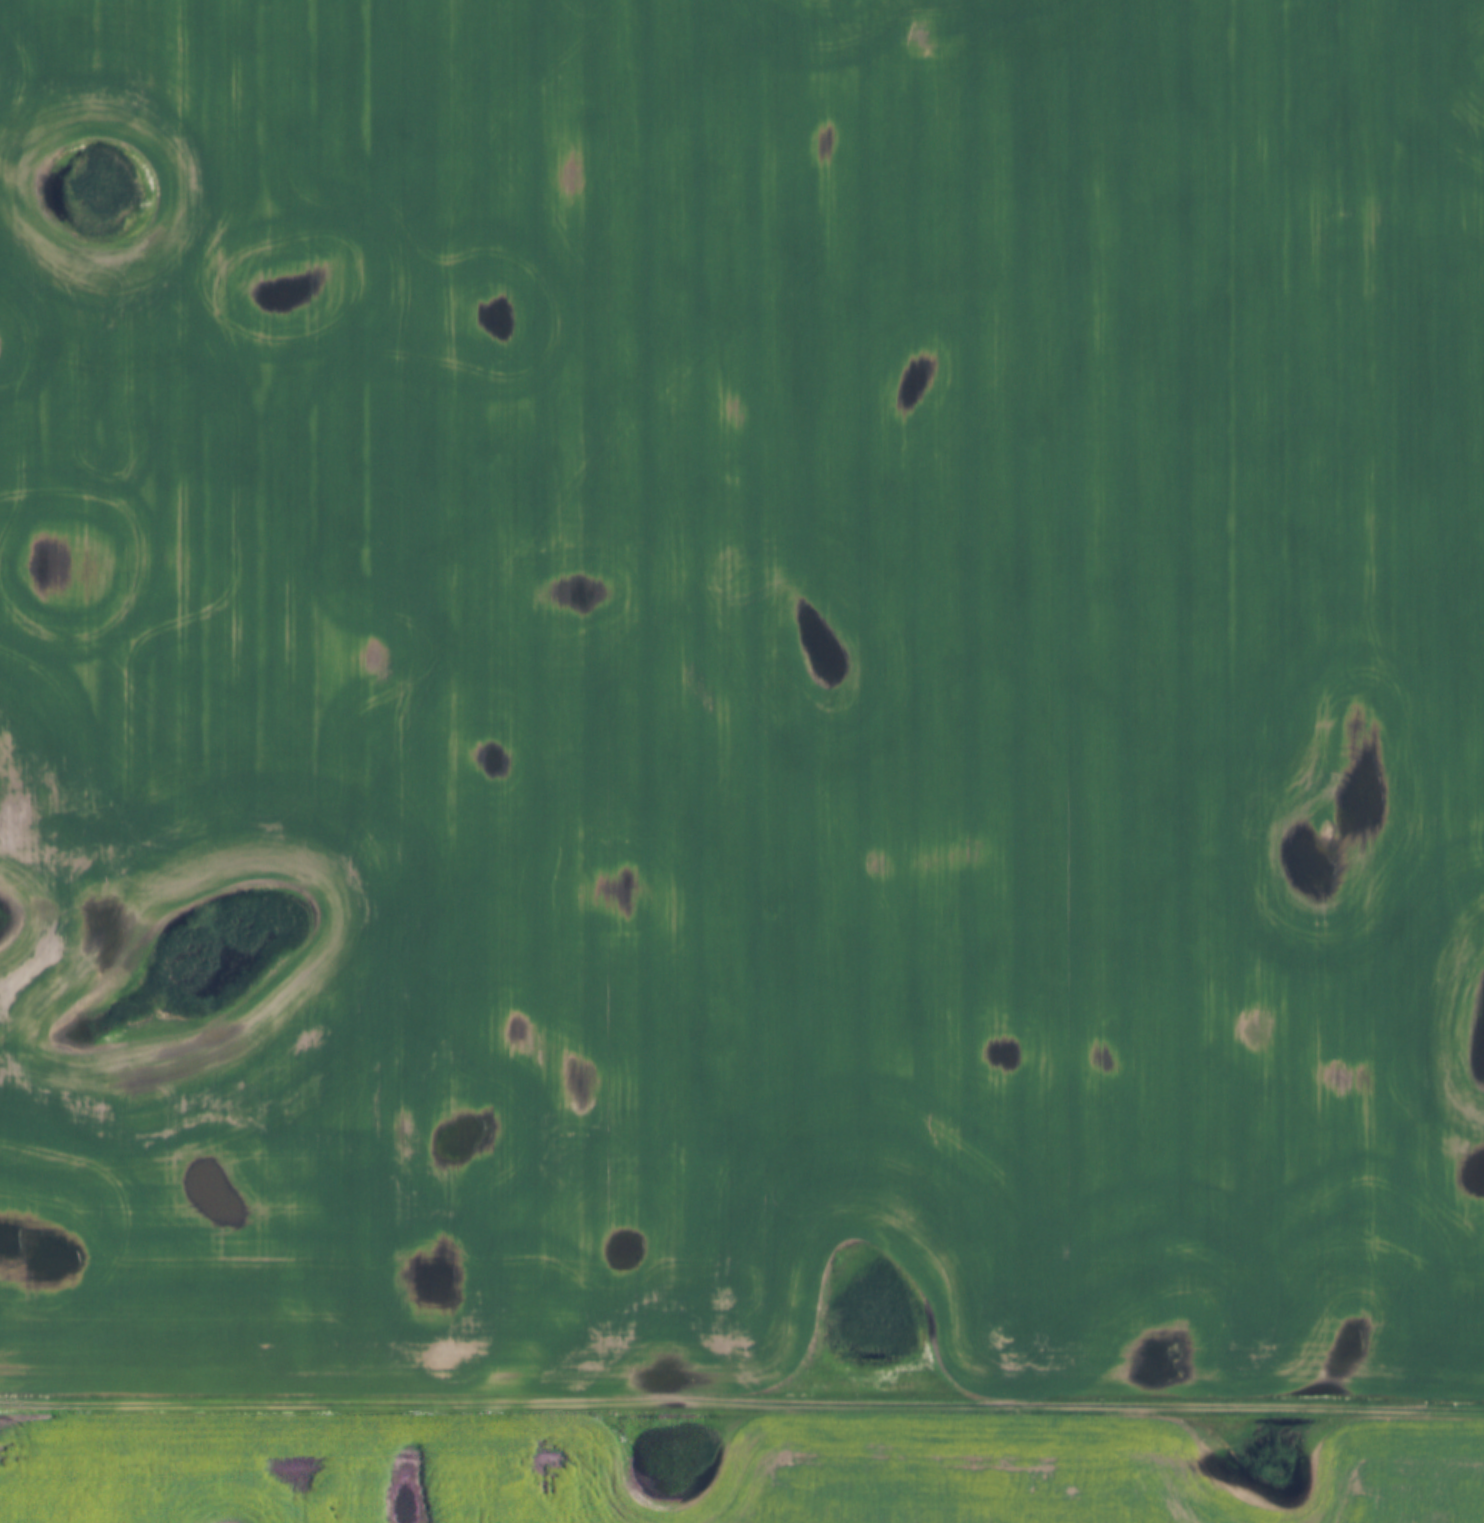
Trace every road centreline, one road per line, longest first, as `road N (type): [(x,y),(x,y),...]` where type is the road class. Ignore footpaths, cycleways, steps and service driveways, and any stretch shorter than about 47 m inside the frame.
road 1 (track): [(1483,1410),(0,1404)]

